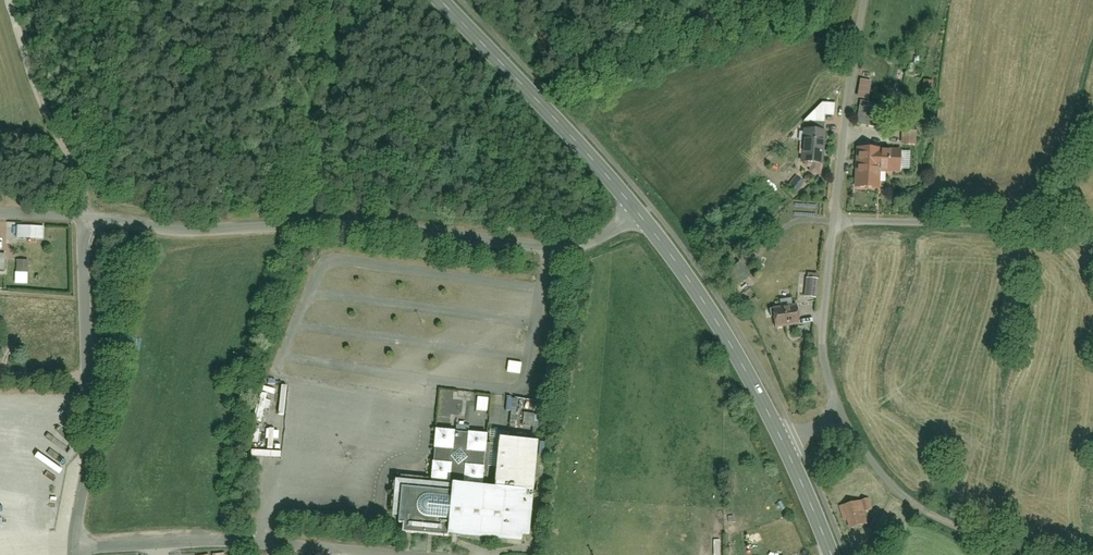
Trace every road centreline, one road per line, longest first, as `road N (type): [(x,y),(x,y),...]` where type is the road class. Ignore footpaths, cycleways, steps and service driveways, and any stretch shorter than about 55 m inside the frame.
road 1 (residential): [(644,218),(580,246),(382,232),(178,231),(87,220)]
road 2 (residential): [(430,554),(168,537),(75,550)]
road 3 (primary): [(644,218),(449,0)]
road 4 (primary): [(785,447),(733,332),(644,218)]
road 5 (residential): [(1092,228),(836,217)]
road 6 (track): [(87,220),(86,180),(42,106),(9,0)]
road 7 (residential): [(836,217),(865,0)]
road 8 (residential): [(838,412),(824,347),(836,217)]
road 9 (residential): [(75,550),(89,458),(88,384)]
road 10 (residential): [(88,384),(87,220)]
road 11 (residential): [(940,520),(903,497),(838,412)]

